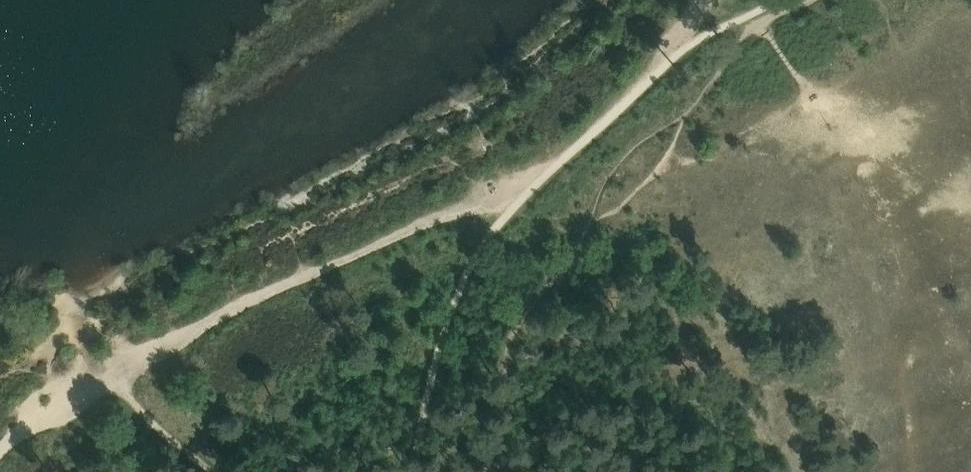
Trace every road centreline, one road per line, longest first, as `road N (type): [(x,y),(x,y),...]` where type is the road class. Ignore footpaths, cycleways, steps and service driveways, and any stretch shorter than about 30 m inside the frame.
road 1 (track): [(617,108),(498,190),(381,234),(98,376)]
road 2 (track): [(221,471),(98,376)]

